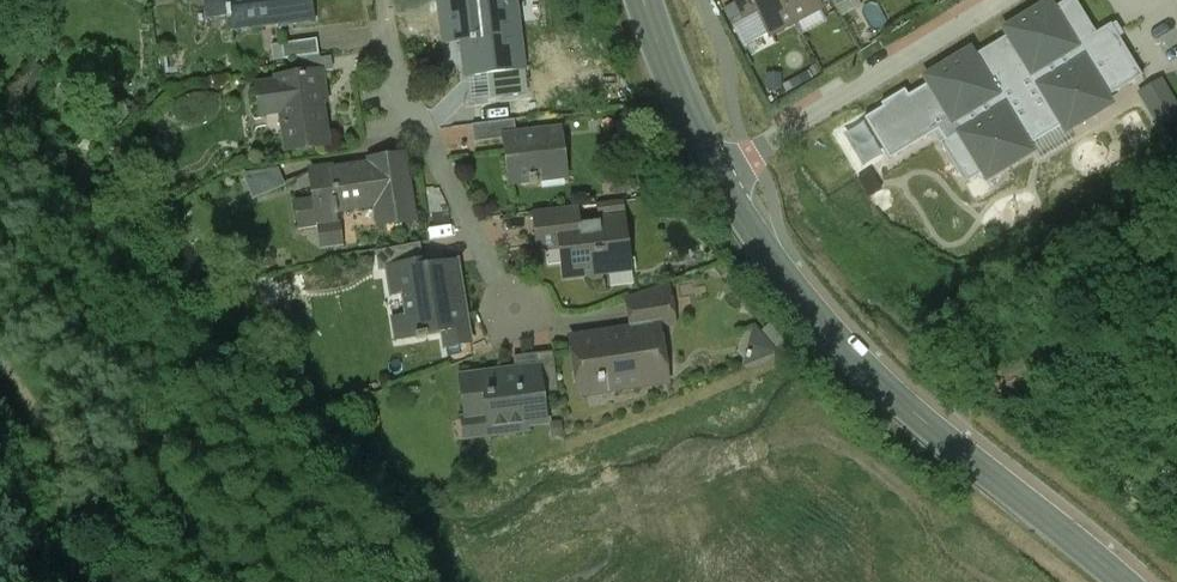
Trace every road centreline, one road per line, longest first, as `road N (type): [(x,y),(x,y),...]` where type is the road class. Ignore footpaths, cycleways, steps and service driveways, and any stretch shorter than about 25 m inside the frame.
road 1 (secondary): [(710,169),(843,354),(1120,581)]
road 2 (residential): [(378,0),(395,65),(517,317)]
road 3 (unclassified): [(710,169),(773,141),(1002,0)]
road 4 (secondary): [(642,0),(710,169)]

